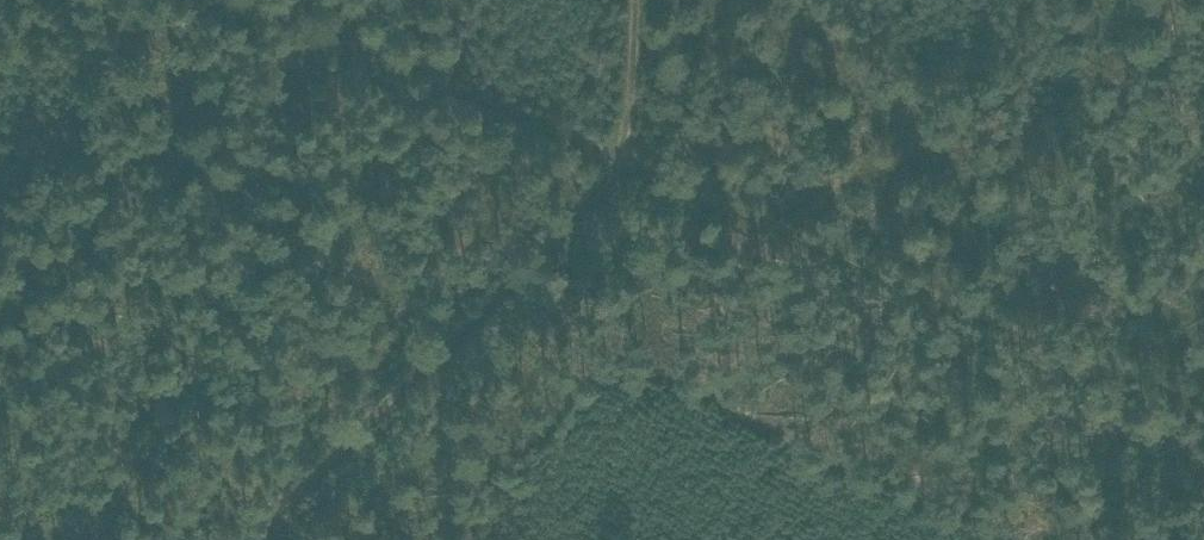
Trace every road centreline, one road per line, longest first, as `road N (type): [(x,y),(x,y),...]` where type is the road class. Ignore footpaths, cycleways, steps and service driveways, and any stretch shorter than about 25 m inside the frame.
road 1 (track): [(1203,414),(625,183)]
road 2 (track): [(625,183),(265,539)]
road 3 (track): [(625,183),(178,0)]
road 4 (track): [(625,183),(634,0)]

